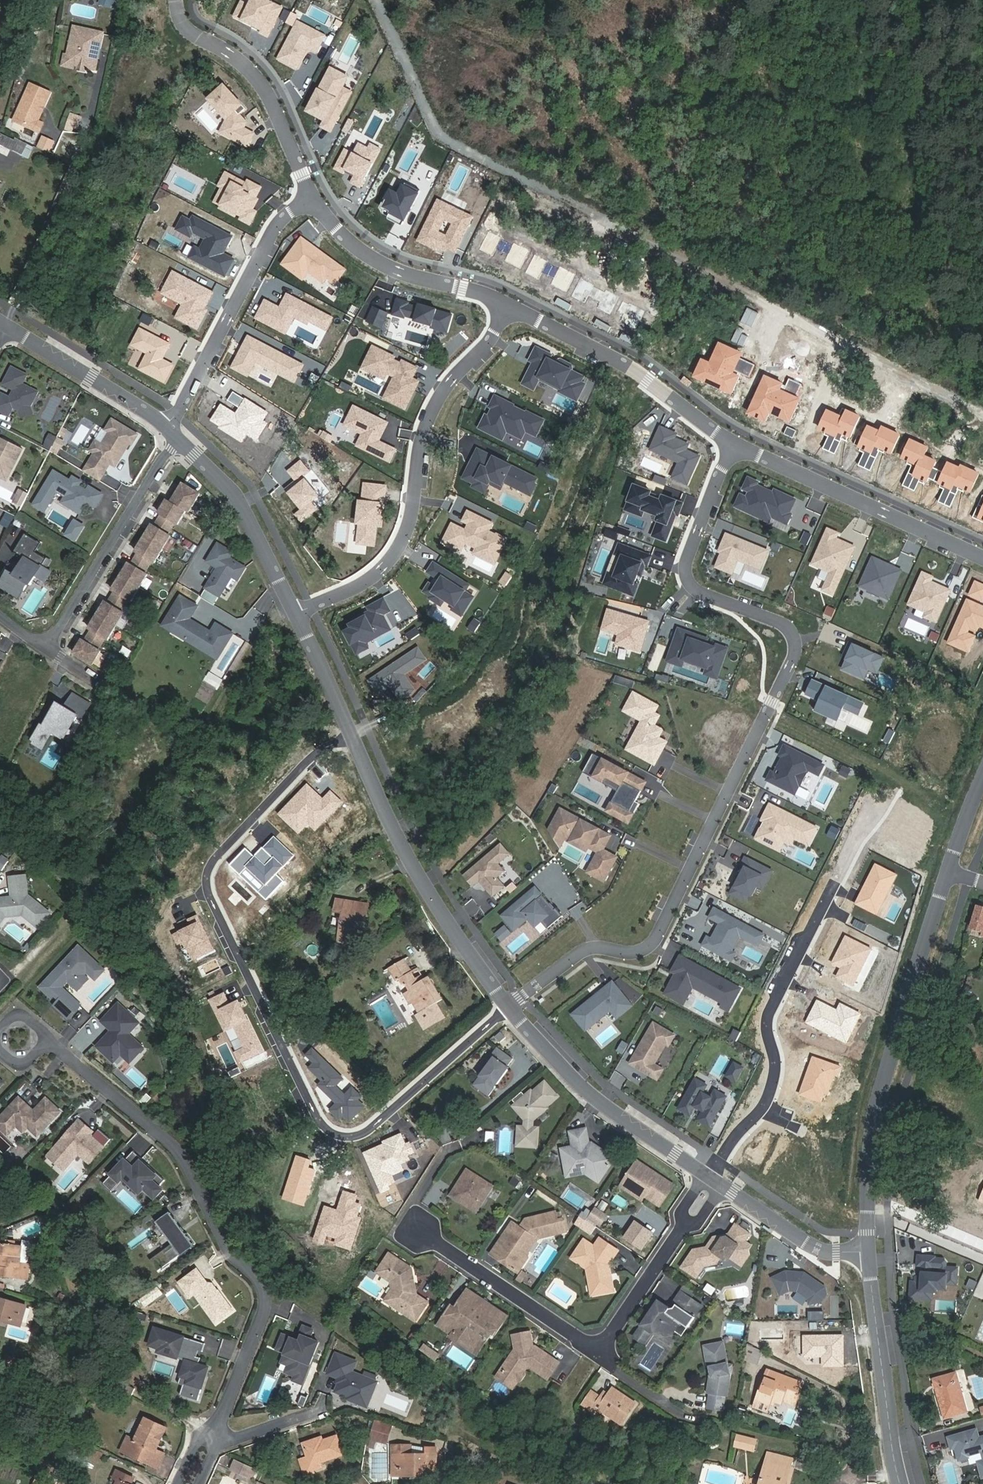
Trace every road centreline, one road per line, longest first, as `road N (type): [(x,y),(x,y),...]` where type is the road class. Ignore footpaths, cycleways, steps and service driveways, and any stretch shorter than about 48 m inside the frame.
road 1 (residential): [(732,444),(685,579),(699,593),(783,624),(794,638),(793,657),(656,938),(631,954),(582,952),(508,1007)]
road 2 (residential): [(351,738),(318,751),(210,862),(204,883),(313,1112),(324,1130),(356,1137),(508,1007)]
road 3 (residential): [(211,1437),(264,1293),(233,1256),(179,1151),(41,1046)]
road 4 (track): [(290,602),(59,928),(0,988)]
road 5 (residential): [(510,306),(439,395),(424,428),(398,551),(379,573),(296,614)]
road 6 (unclassified): [(868,1252),(870,1143),(883,1076),(948,871)]
road 7 (residential): [(708,1176),(769,1096),(771,1009),(833,882)]
road 8 (track): [(200,1439),(164,1399),(125,1316),(33,1213),(0,1195)]
road 9 (residential): [(508,1007),(407,864),(351,738)]
road 10 (residential): [(732,444),(982,560)]
road 11 (residential): [(312,198),(279,220),(166,427)]
road 12 (residential): [(510,306),(633,370),(732,444)]
road 13 (residential): [(705,1173),(561,1069),(508,1007)]
road 14 (residential): [(176,0),(187,29),(258,79),(312,198)]
road 15 (residential): [(40,643),(55,633),(180,440)]
road 16 (residential): [(900,1483),(868,1252)]
road 17 (residential): [(312,198),(333,226),(396,271),(510,306)]
road 18 (residential): [(417,1230),(598,1352)]
road 19 (track): [(968,819),(777,717)]
road 20 (residential): [(296,614),(238,500),(180,440)]
road 21 (residential): [(166,427),(8,328)]
road 22 (residential): [(868,1252),(818,1250),(722,1186)]
road 23 (residential): [(598,1352),(685,1224)]
road 24 (residential): [(351,738),(296,614)]

